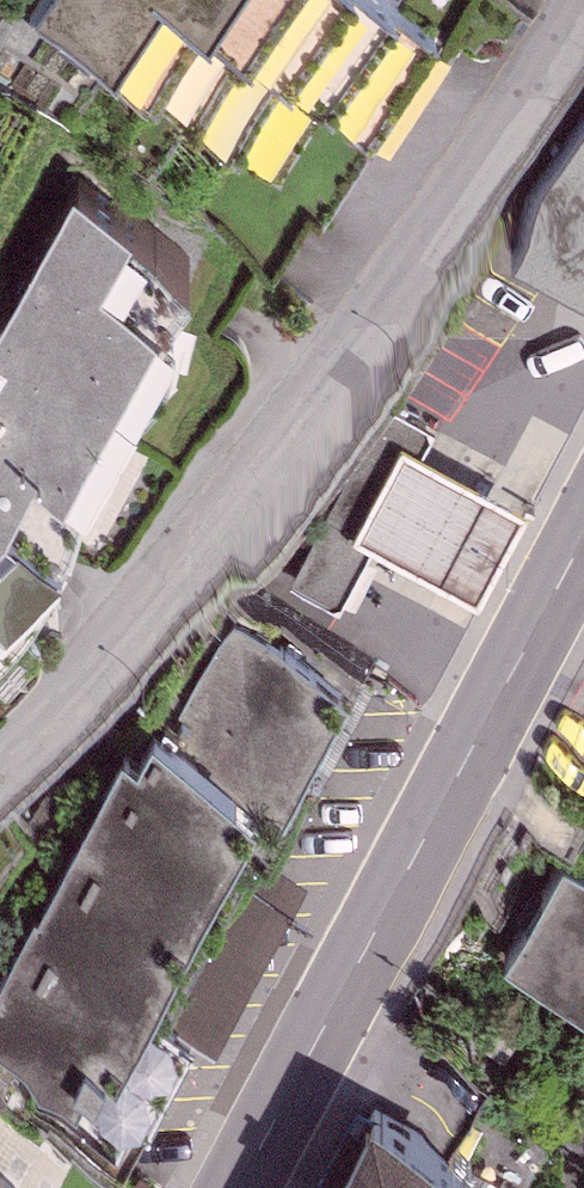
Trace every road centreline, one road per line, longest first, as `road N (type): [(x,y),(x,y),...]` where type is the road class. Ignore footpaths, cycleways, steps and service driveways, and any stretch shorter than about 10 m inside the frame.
road 1 (residential): [(0,761),(152,602),(275,446),(440,224),(582,0)]
road 2 (primary): [(233,1187),(583,546)]

